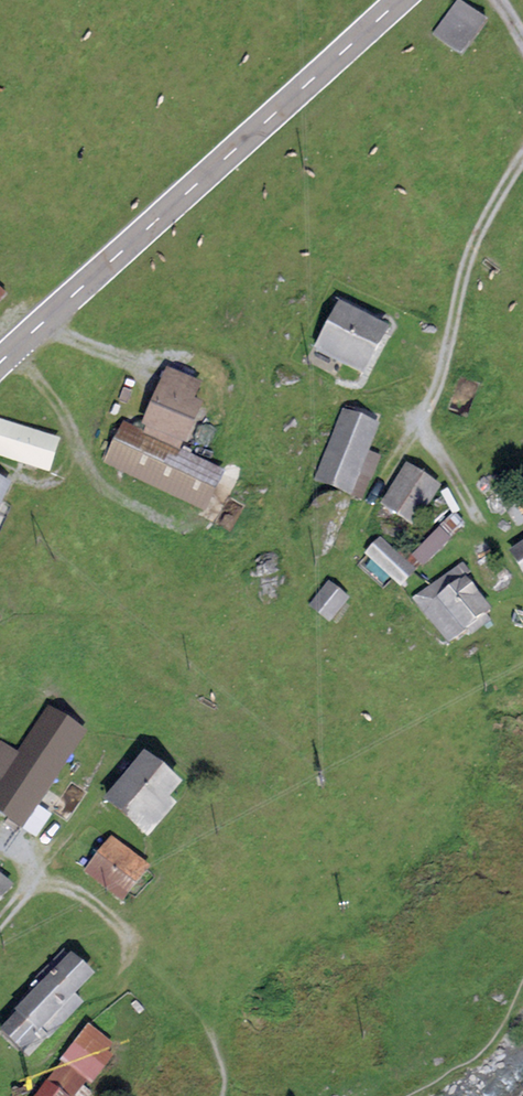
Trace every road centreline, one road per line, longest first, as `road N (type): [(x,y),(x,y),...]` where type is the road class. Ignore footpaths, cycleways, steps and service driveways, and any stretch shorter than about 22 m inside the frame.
road 1 (primary): [(401,0),(0,363)]
road 2 (track): [(11,353),(52,394),(113,496),(174,523),(216,527)]
road 3 (track): [(414,425),(353,549)]
road 4 (track): [(43,324),(158,381)]

